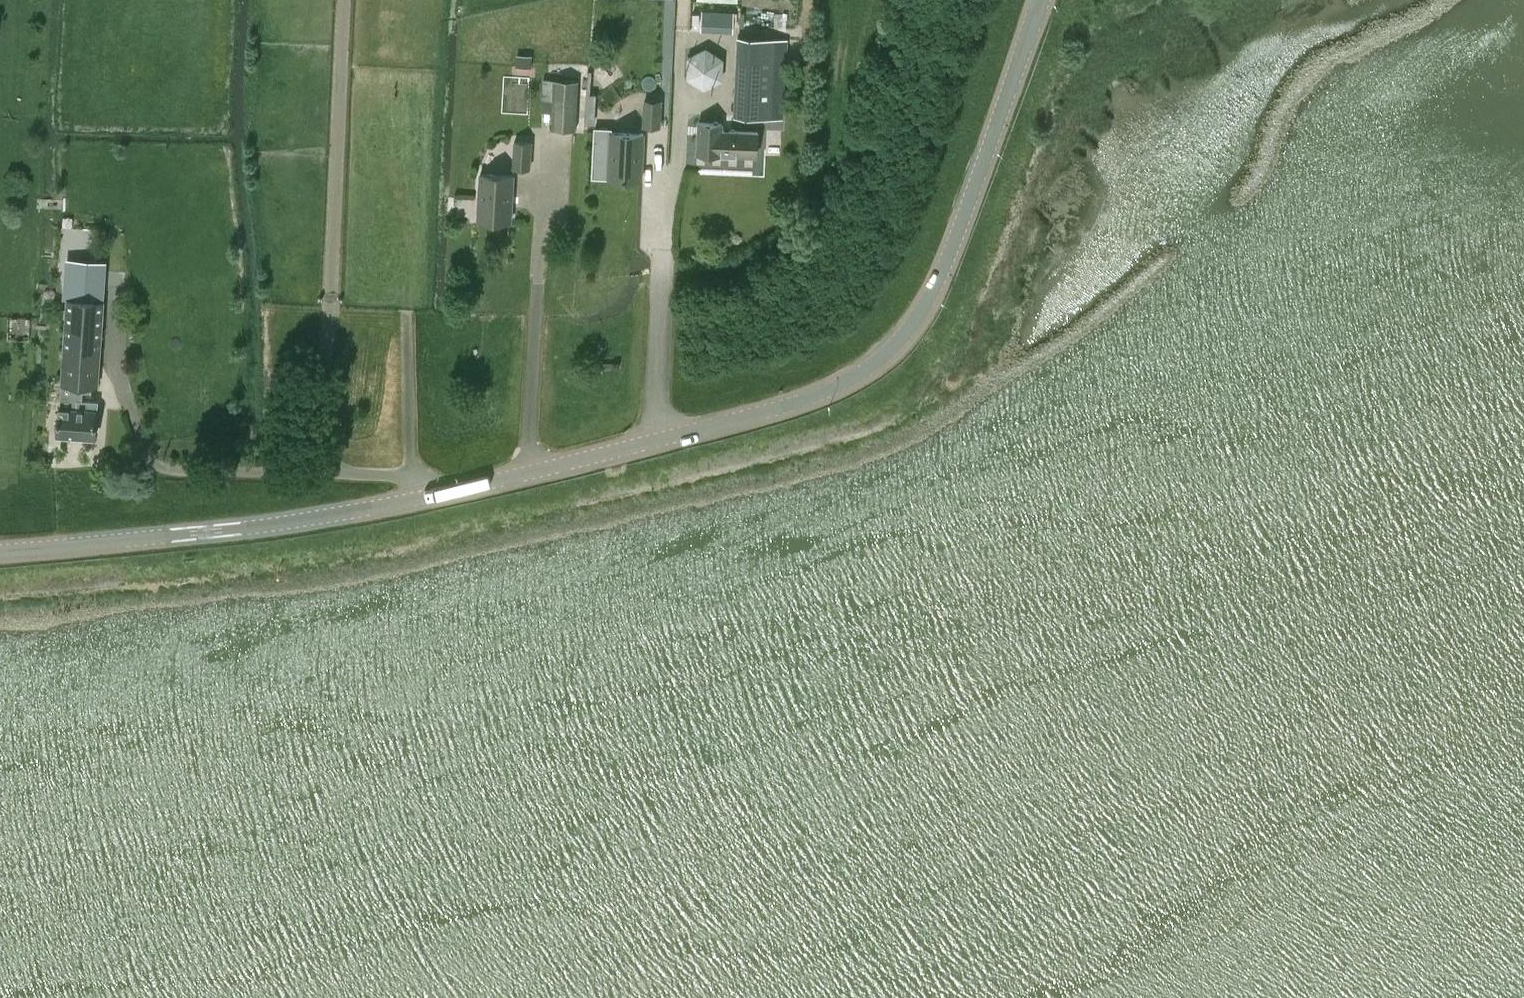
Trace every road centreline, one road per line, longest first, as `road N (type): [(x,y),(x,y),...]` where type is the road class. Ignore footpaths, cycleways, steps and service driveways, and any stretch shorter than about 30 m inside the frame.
road 1 (tertiary): [(0,552),(200,532),(434,494),(837,386),(900,341),(929,301),(1043,0)]

